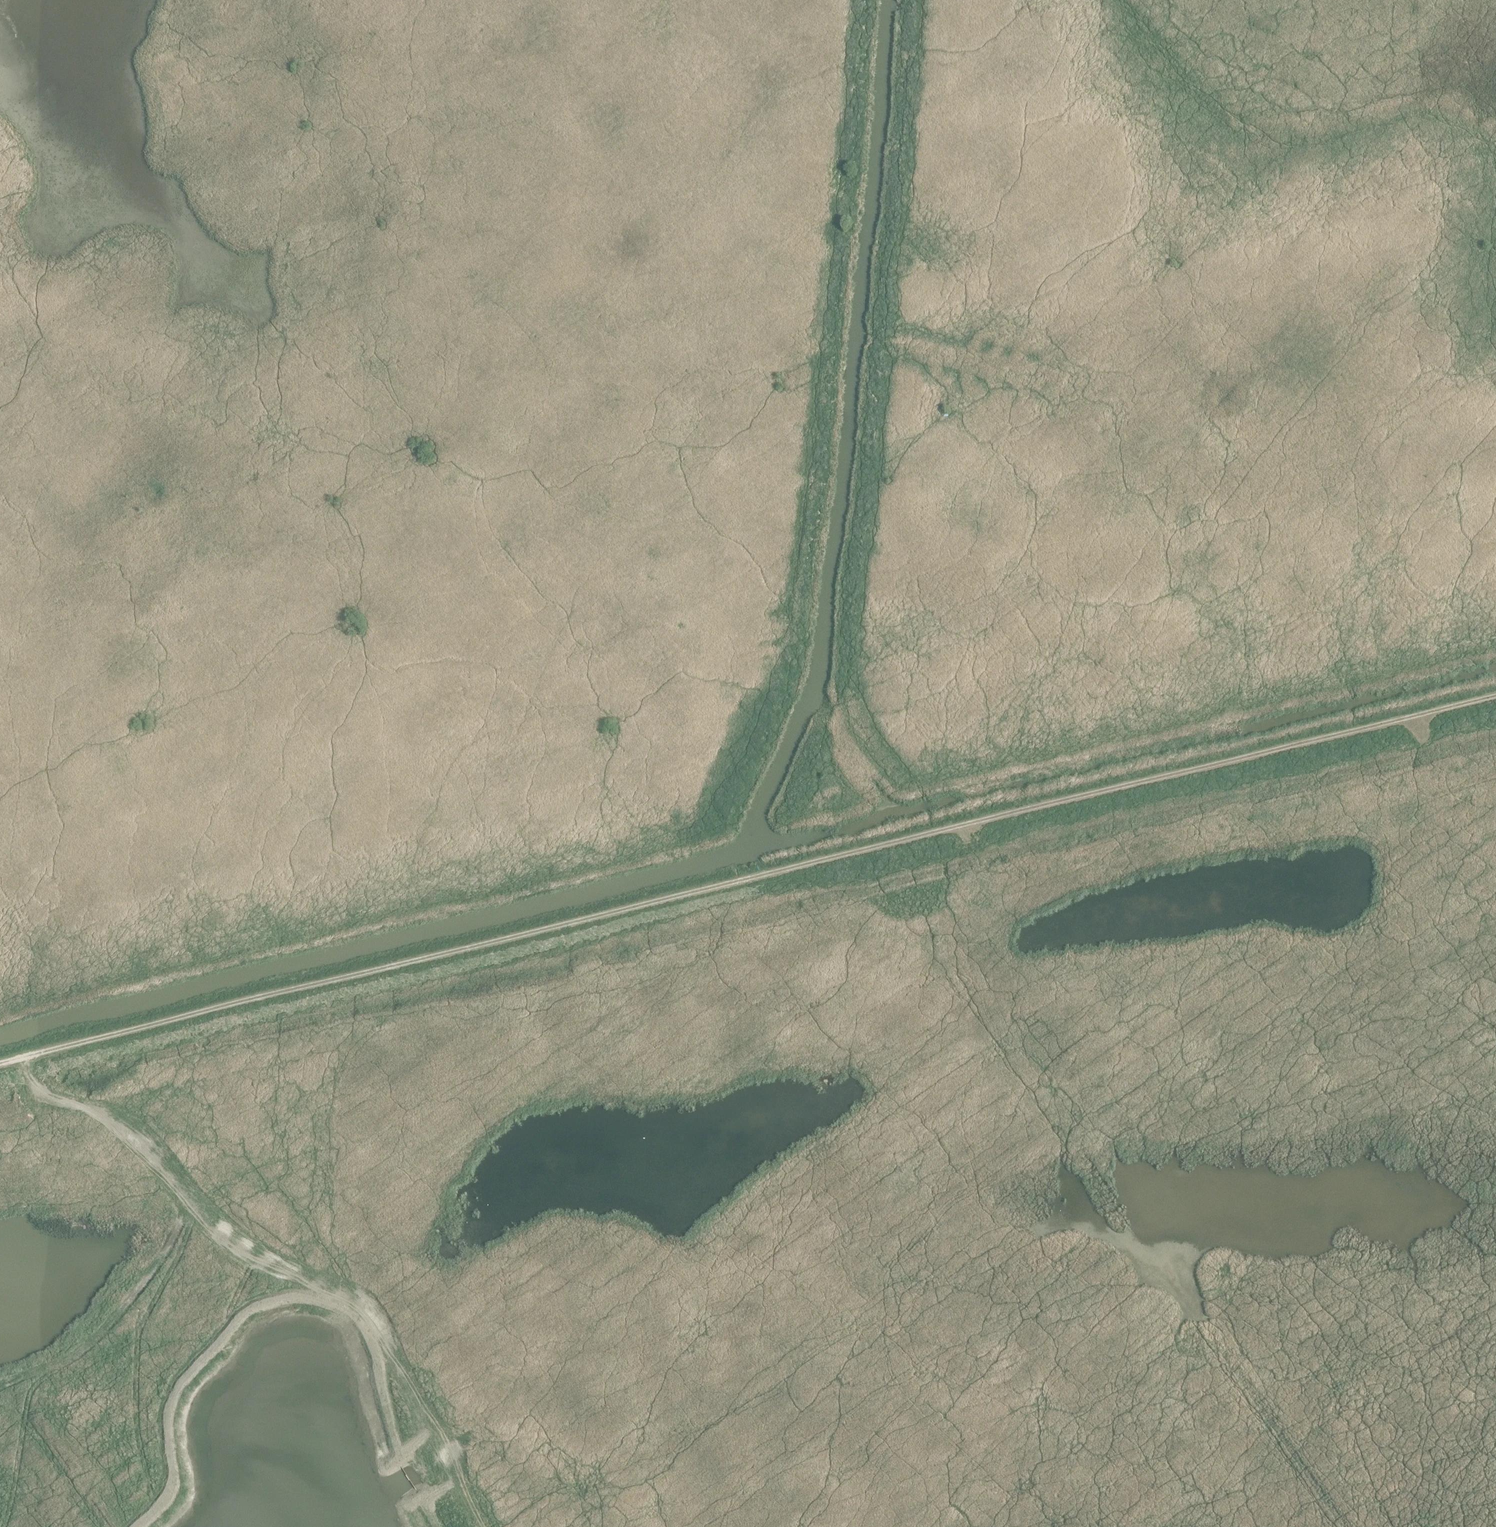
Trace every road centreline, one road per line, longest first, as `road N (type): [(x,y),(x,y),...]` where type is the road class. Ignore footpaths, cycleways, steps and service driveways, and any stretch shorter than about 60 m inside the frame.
road 1 (track): [(16,1059),(1495,698)]
road 2 (track): [(0,1063),(16,1059),(107,1114),(231,1211),(332,1300),(397,1384),(450,1429)]

